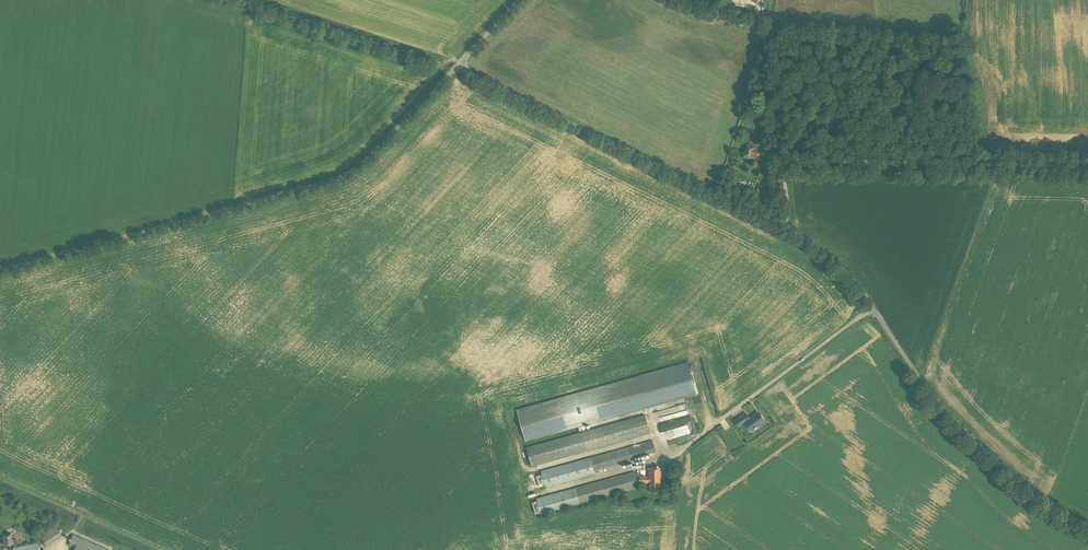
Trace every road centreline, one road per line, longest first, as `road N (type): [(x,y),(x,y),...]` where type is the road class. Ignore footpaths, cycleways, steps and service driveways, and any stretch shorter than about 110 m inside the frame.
road 1 (unclassified): [(0,272),(343,177),(456,68)]
road 2 (unclassified): [(1087,528),(983,448),(908,362),(852,276),(784,227)]
road 3 (unclassified): [(784,227),(456,68)]
road 4 (track): [(1087,167),(781,160)]
road 5 (unclassified): [(784,227),(788,210),(761,29)]

